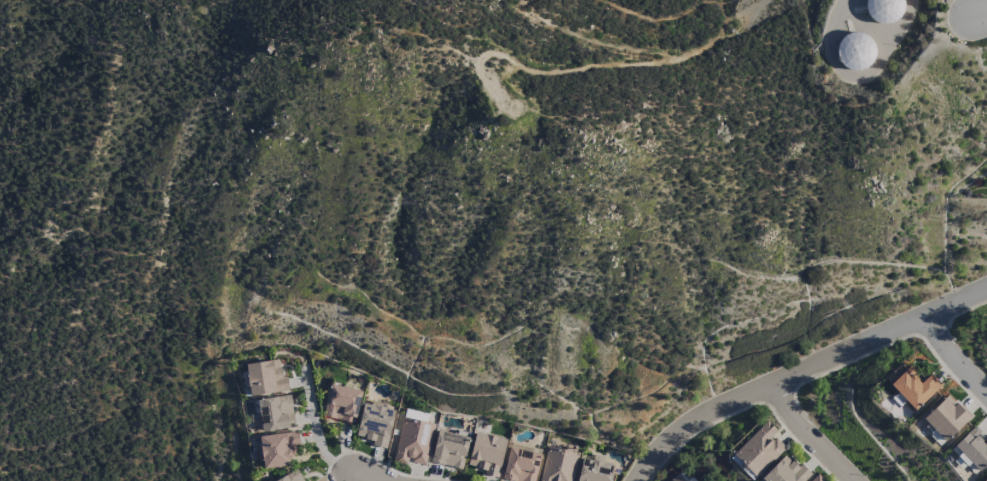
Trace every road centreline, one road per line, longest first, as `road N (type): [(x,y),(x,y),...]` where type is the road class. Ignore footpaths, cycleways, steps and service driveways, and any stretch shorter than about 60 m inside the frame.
road 1 (residential): [(641,480),(706,418),(986,293)]
road 2 (track): [(509,115),(484,83),(481,59),(559,77),(665,61),(735,34),(762,0)]
road 3 (residential): [(770,389),(854,480)]

